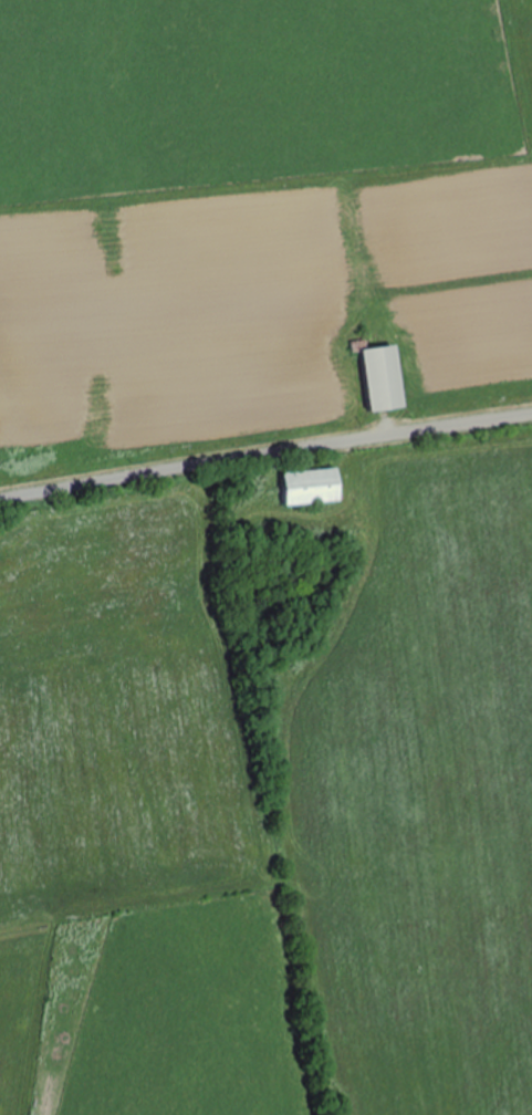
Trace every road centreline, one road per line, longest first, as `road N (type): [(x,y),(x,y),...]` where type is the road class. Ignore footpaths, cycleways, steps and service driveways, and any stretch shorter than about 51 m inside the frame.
road 1 (residential): [(0,499),(531,414)]

